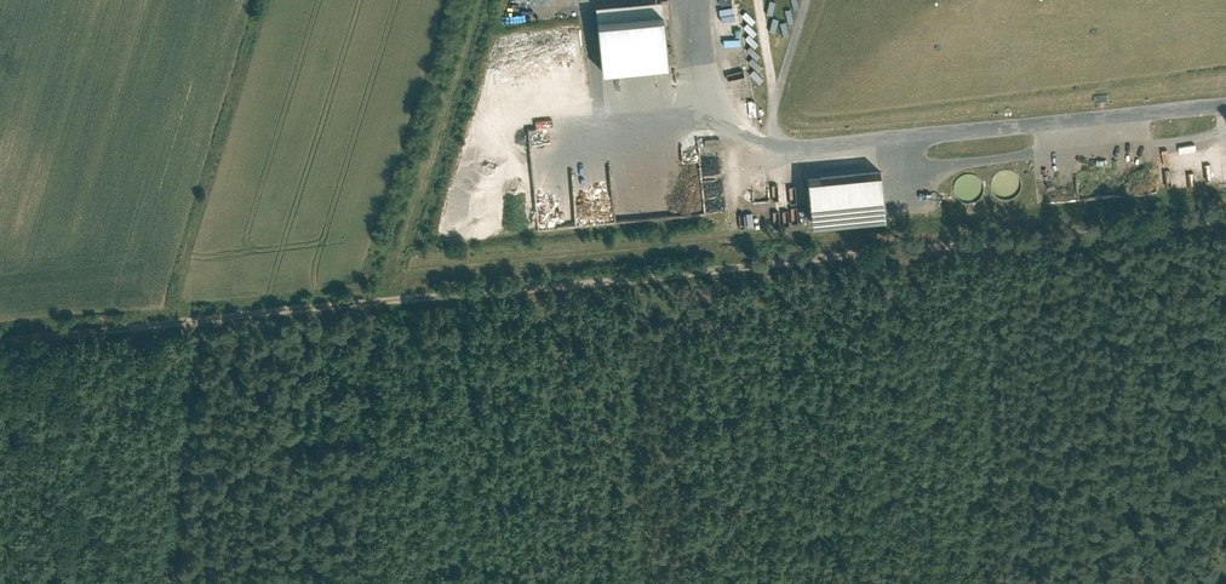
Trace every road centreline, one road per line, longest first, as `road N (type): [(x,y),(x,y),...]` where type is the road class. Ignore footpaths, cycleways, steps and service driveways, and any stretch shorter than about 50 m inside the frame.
road 1 (track): [(0,341),(1225,215)]

